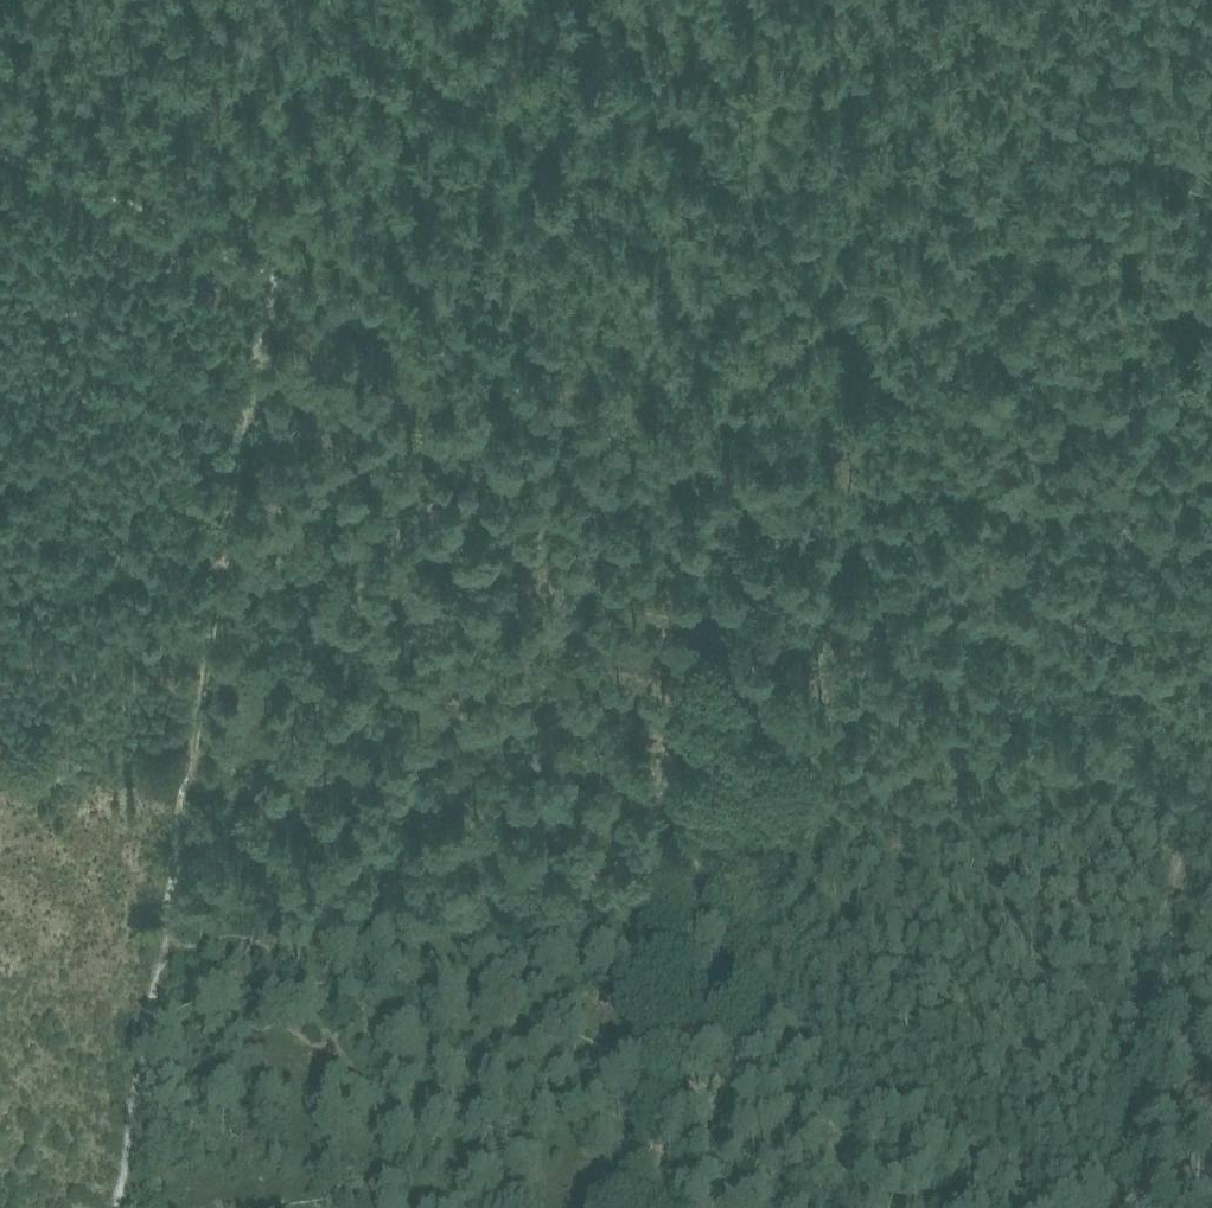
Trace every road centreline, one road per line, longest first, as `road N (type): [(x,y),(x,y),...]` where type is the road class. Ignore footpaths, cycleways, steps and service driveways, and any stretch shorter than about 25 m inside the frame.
road 1 (track): [(121,1207),(287,283)]

